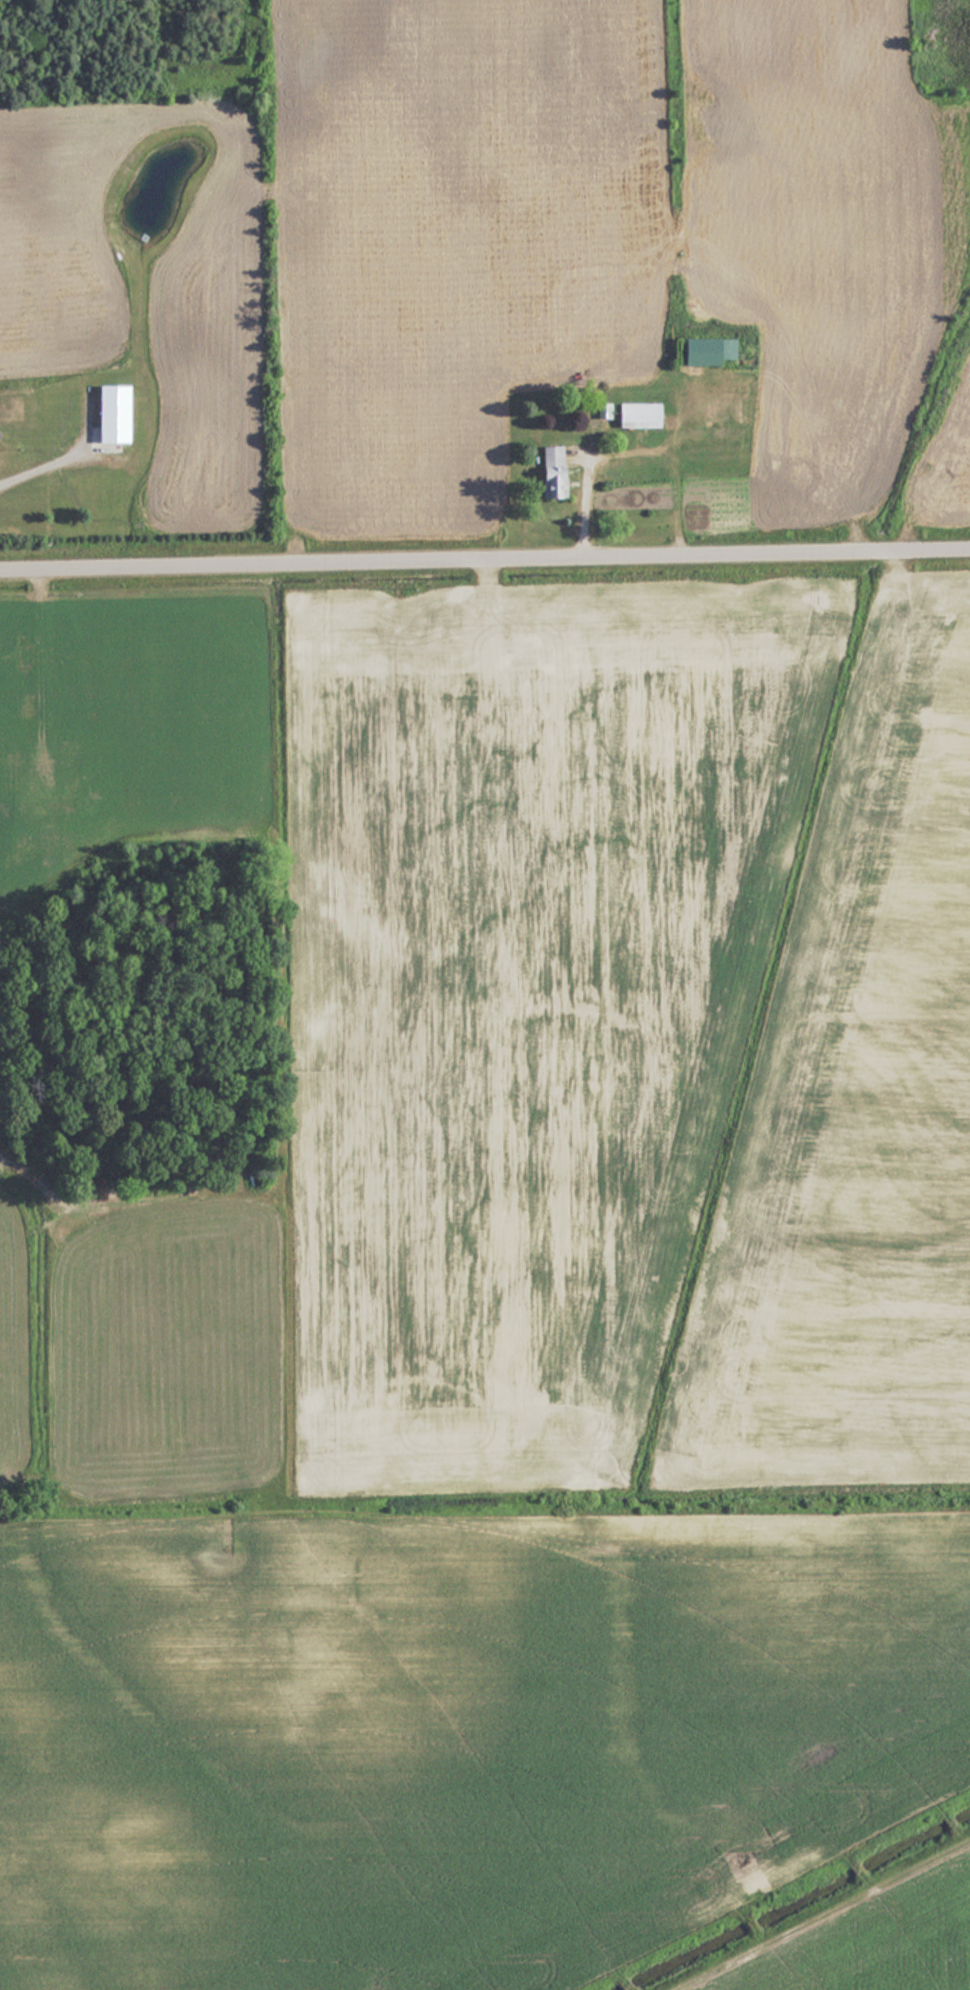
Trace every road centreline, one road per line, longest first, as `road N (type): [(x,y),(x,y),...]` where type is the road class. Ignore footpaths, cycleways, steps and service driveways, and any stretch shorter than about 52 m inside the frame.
road 1 (residential): [(0,574),(969,554)]

